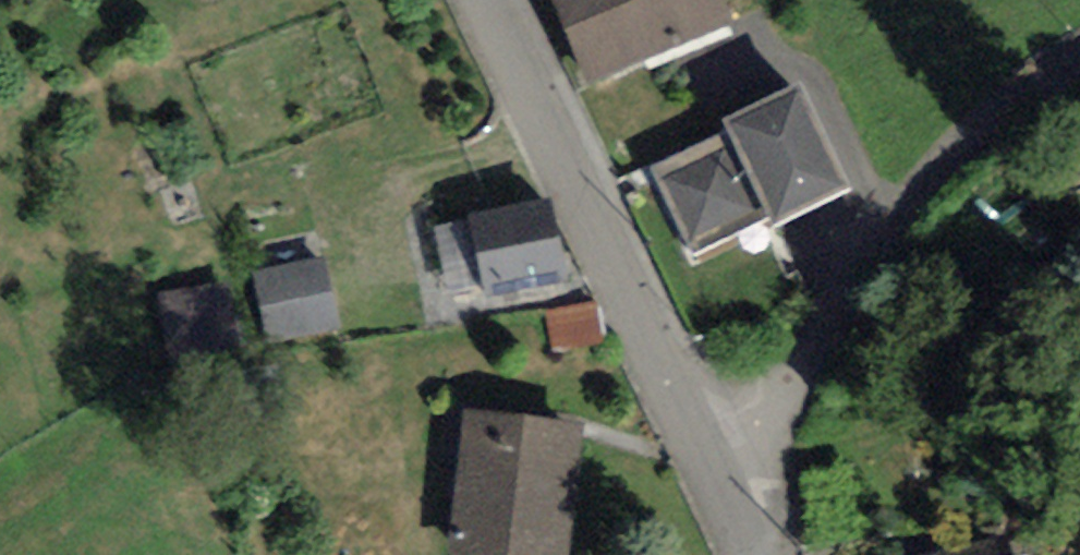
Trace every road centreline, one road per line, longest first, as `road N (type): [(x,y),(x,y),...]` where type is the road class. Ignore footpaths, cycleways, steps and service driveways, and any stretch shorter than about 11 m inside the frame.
road 1 (residential): [(702,444),(773,400),(800,367),(930,170),(996,106),(1079,58)]
road 2 (residential): [(702,444),(493,0)]
road 3 (residential): [(757,554),(702,444)]

